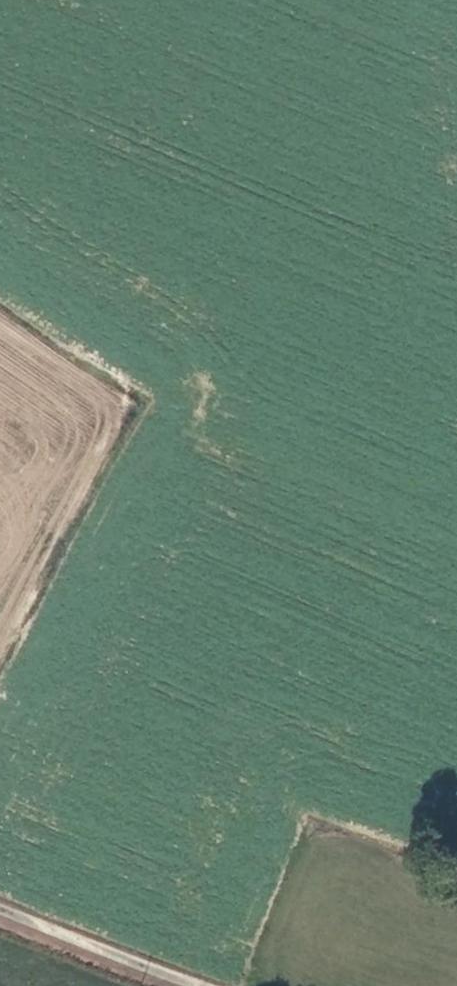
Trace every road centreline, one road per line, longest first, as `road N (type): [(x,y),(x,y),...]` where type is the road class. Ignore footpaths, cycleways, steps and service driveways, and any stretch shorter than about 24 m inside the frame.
road 1 (unclassified): [(0,908),(213,985)]

